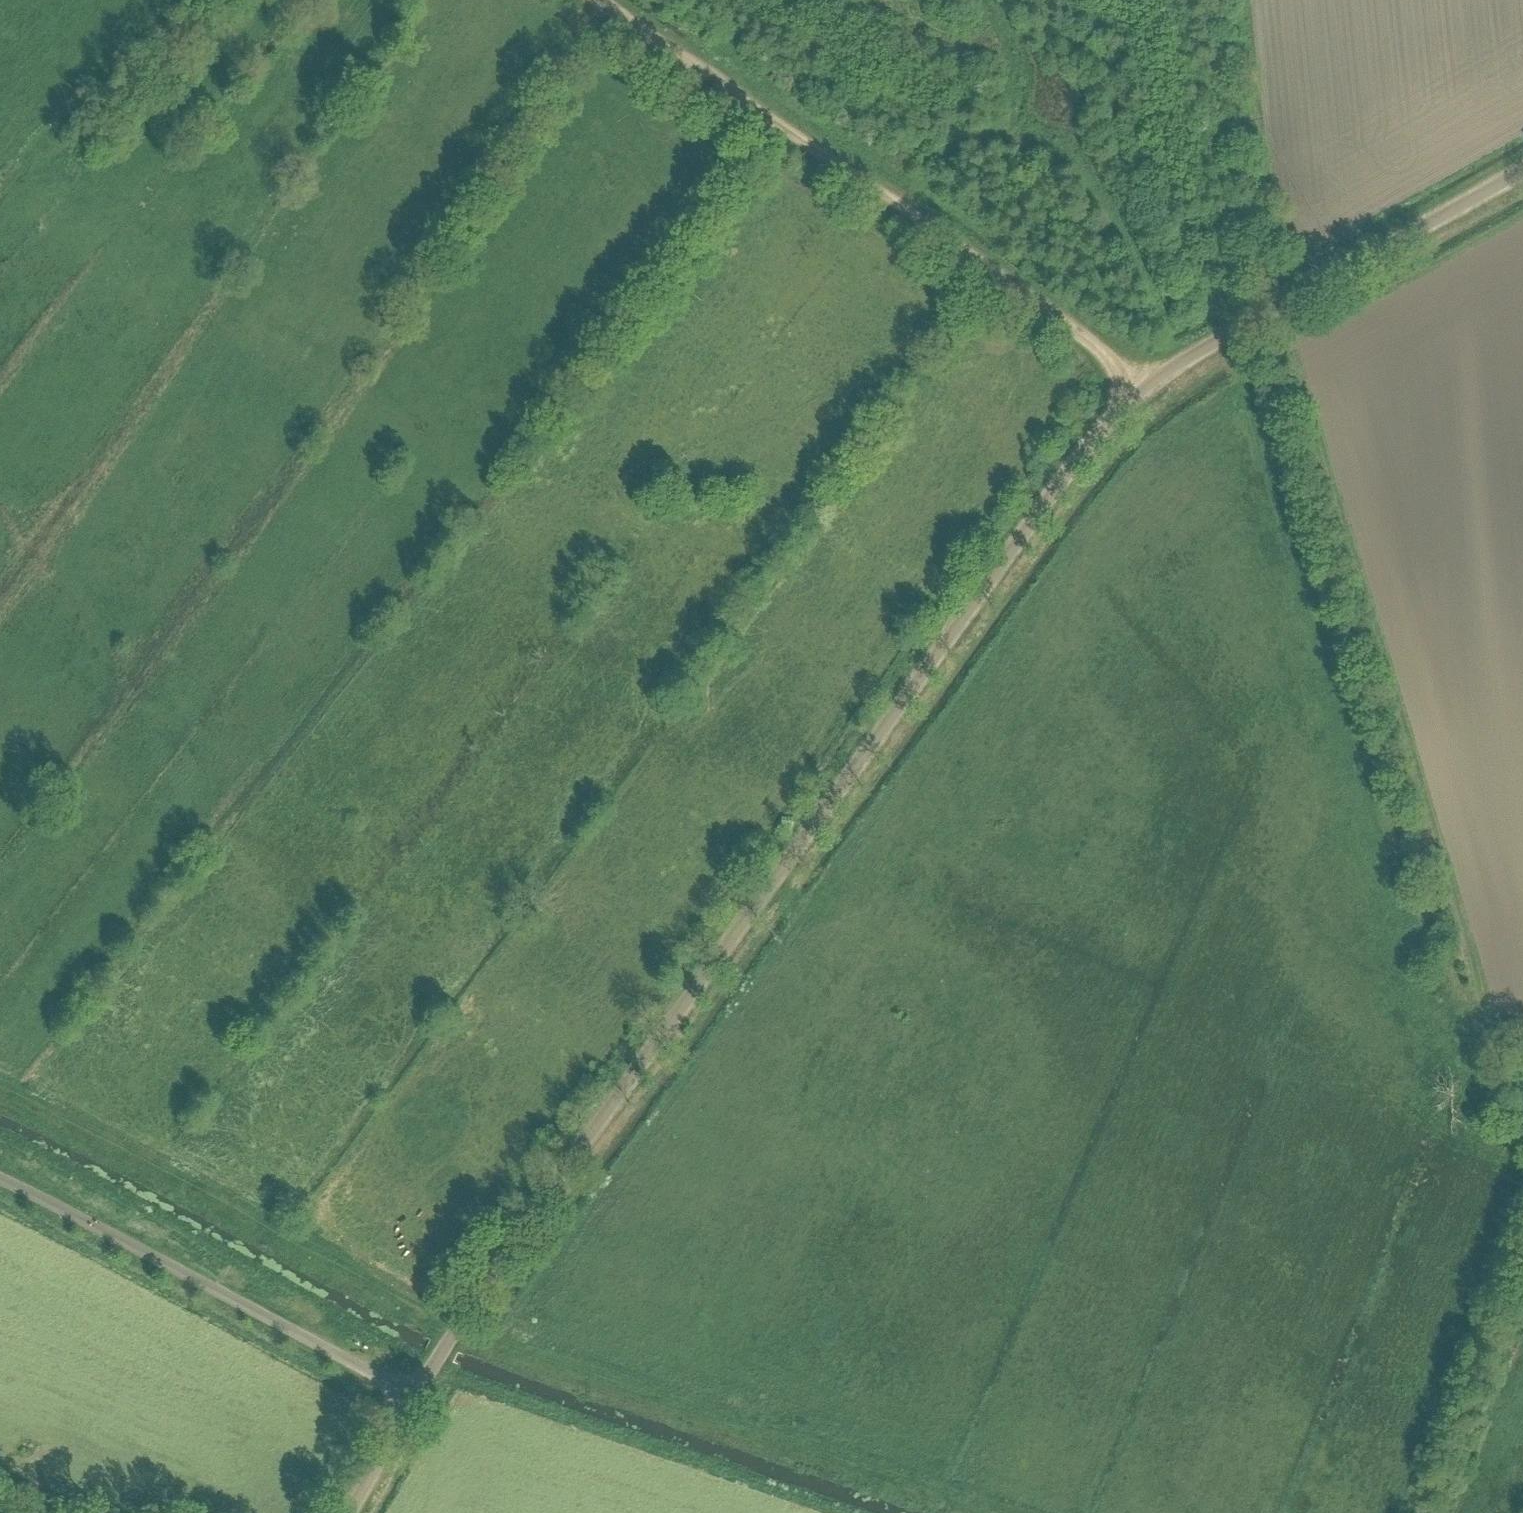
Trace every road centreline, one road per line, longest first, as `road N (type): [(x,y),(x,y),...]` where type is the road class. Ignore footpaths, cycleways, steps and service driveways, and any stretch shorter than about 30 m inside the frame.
road 1 (tertiary): [(413,1399),(606,1110),(1087,446),(1135,395),(1202,348),(1522,170)]
road 2 (track): [(1135,395),(1094,344),(597,0)]
road 3 (unclassified): [(413,1399),(0,1180)]
road 4 (track): [(1252,0),(1281,305)]
road 5 (tertiary): [(346,1512),(413,1399)]

